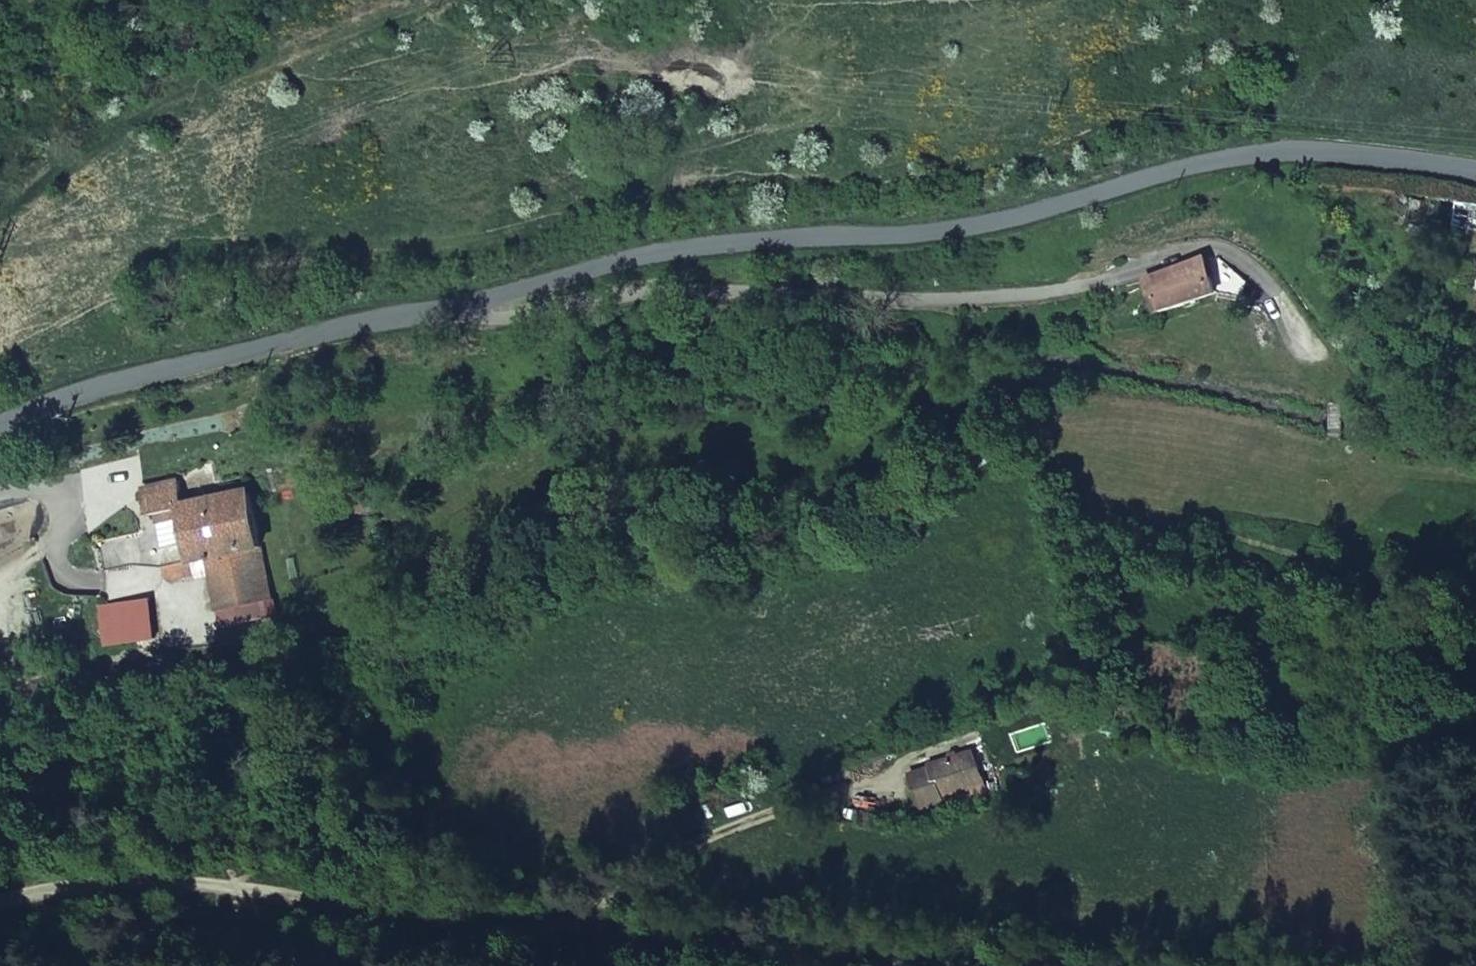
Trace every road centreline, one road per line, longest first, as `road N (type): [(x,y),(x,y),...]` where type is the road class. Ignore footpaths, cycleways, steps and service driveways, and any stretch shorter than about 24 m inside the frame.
road 1 (tertiary): [(0,427),(47,404),(161,372),(657,253),(949,231),(1266,152),(1475,170)]
road 2 (track): [(0,898),(59,885),(273,885),(391,912),(1019,965)]

